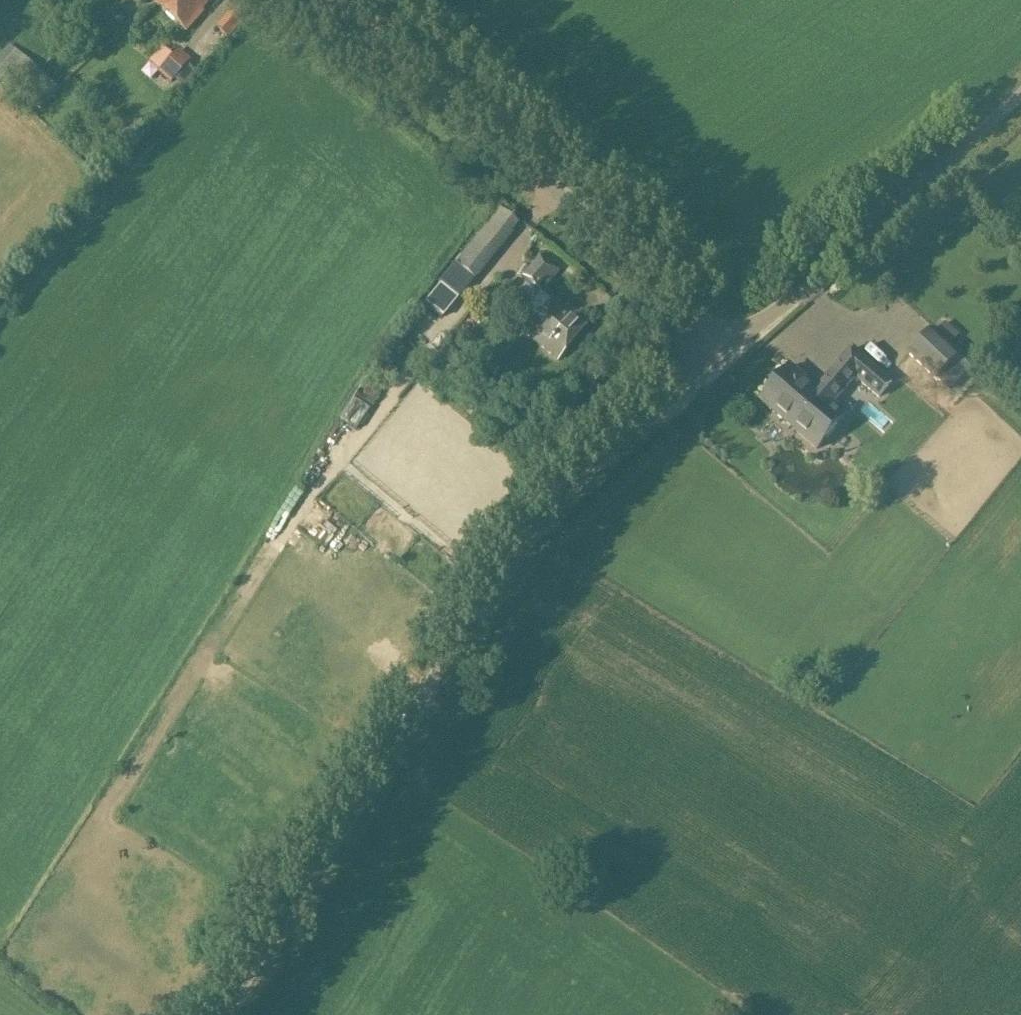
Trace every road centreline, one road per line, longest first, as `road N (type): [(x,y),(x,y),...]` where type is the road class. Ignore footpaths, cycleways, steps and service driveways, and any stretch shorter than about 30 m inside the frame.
road 1 (unclassified): [(221,1014),(542,519),(729,342)]
road 2 (unclassified): [(729,342),(332,0)]
road 3 (unclassified): [(1020,94),(796,296),(729,342)]

